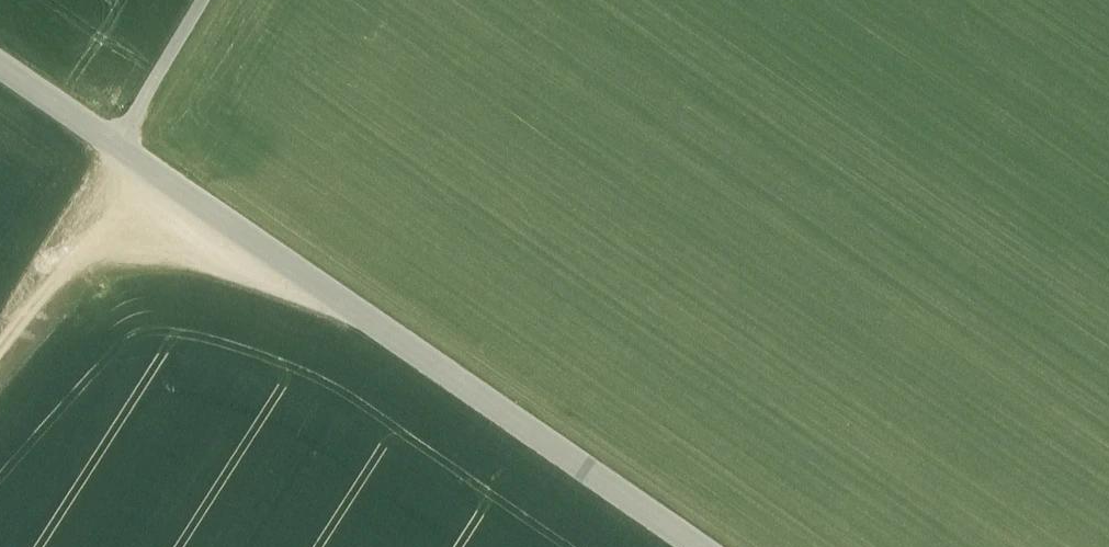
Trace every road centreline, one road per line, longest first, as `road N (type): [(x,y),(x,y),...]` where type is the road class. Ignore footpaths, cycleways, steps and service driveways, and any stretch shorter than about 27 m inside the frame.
road 1 (unclassified): [(0,58),(709,546)]
road 2 (track): [(119,140),(0,326)]
road 3 (track): [(119,140),(203,0)]

